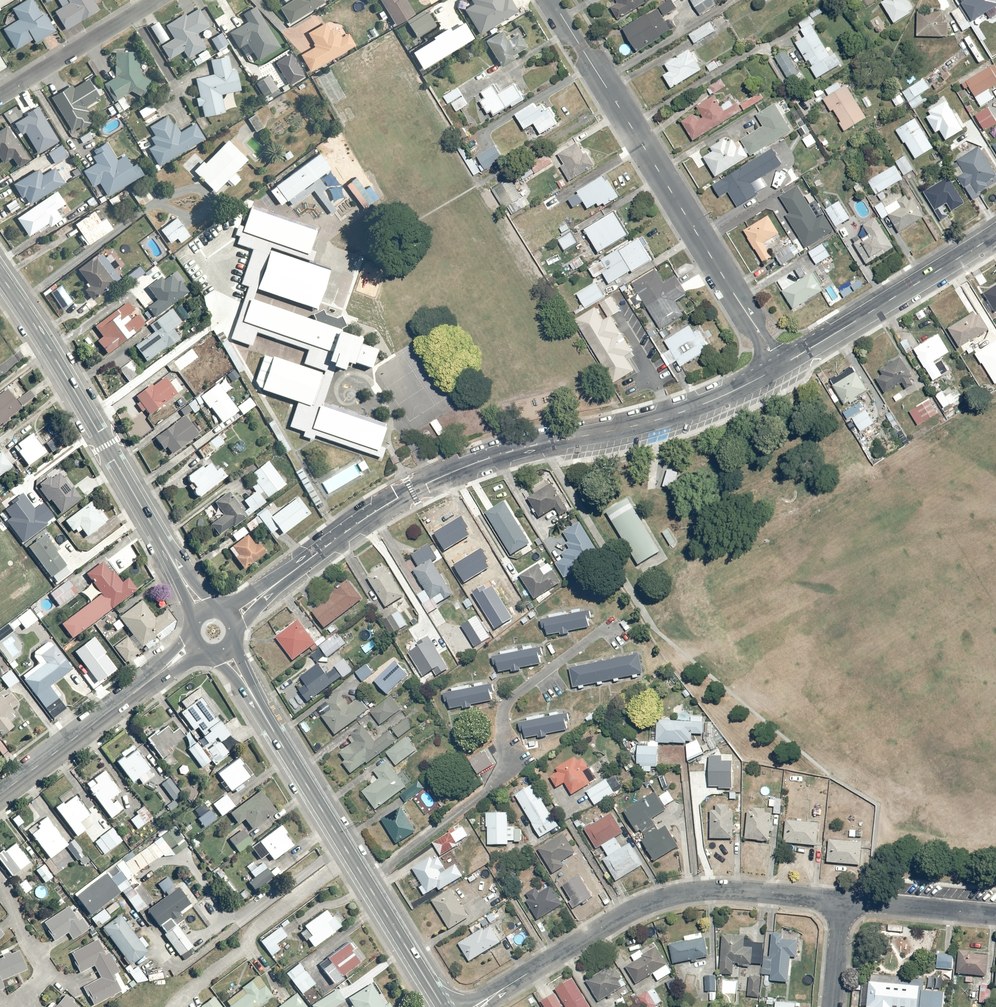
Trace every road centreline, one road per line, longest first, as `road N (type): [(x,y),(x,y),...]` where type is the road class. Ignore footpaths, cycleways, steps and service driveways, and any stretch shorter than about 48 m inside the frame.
road 1 (residential): [(230,616),(412,490),(519,448),(670,415),(778,367)]
road 2 (residential): [(778,367),(551,0)]
road 3 (secondary): [(224,651),(444,1006)]
road 4 (residential): [(473,1006),(618,907),(663,890),(742,886),(841,901)]
road 5 (secondary): [(0,275),(204,610)]
road 6 (residential): [(778,367),(995,234)]
road 7 (secondary): [(0,794),(195,646)]
road 8 (residential): [(156,0),(0,98)]
road 9 (residential): [(841,901),(995,915)]

